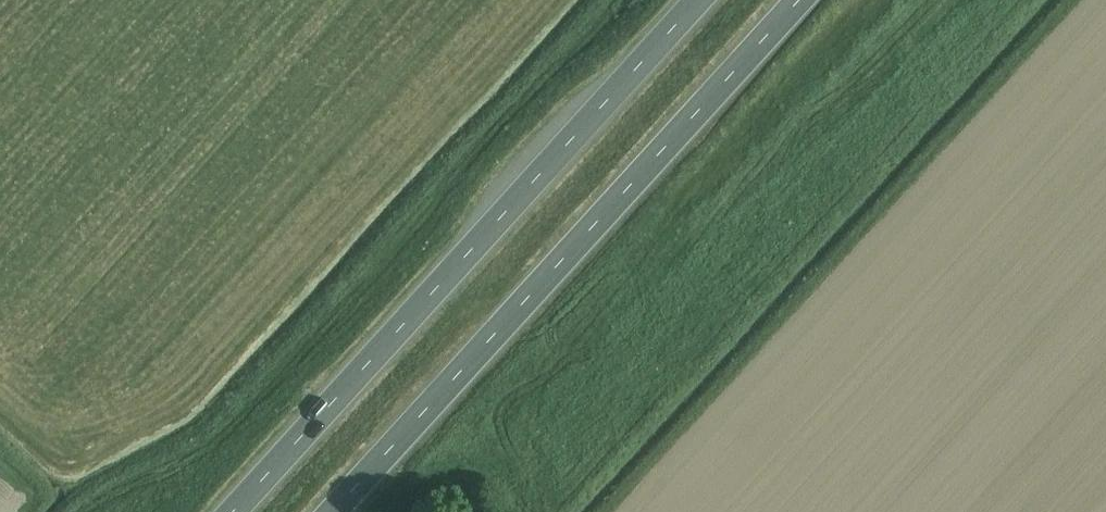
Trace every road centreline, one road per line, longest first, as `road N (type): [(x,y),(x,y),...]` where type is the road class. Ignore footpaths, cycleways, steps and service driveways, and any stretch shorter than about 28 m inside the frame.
road 1 (trunk): [(701,0),(235,511)]
road 2 (trunk): [(338,511),(803,0)]

